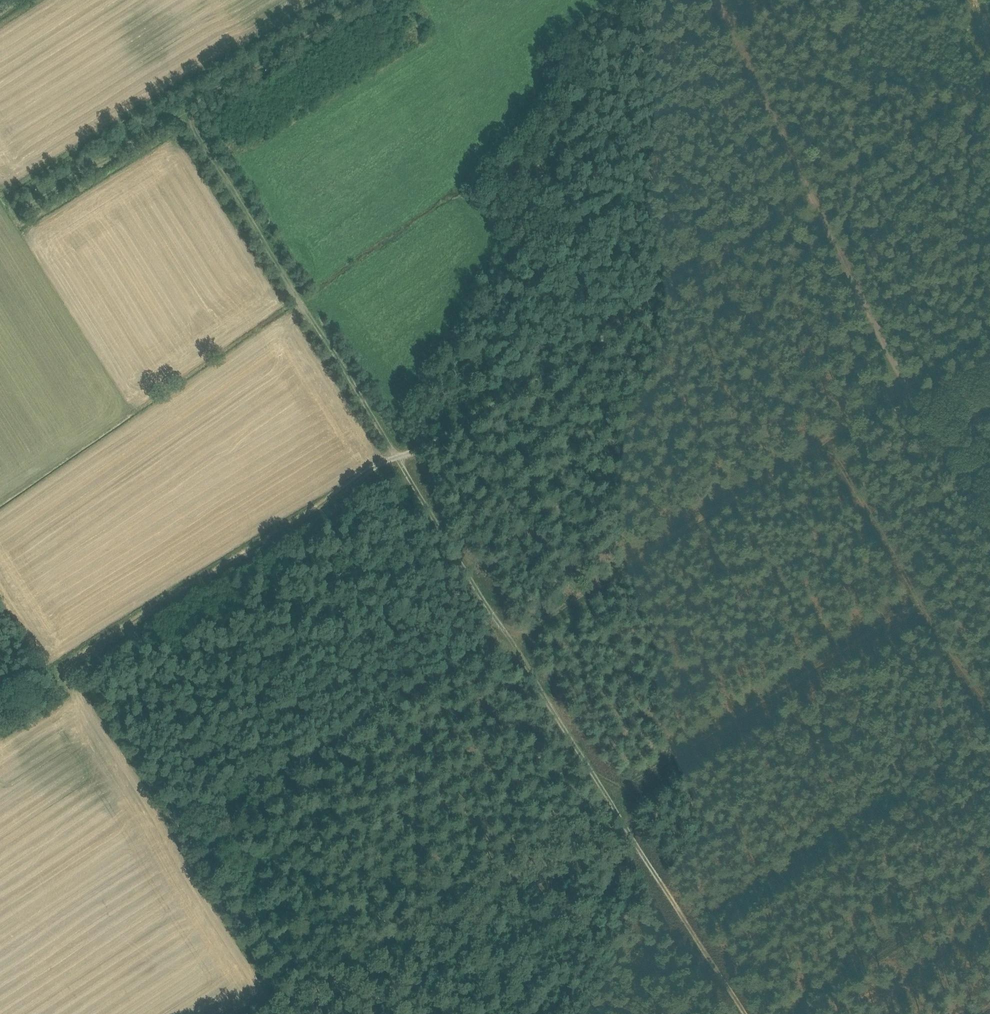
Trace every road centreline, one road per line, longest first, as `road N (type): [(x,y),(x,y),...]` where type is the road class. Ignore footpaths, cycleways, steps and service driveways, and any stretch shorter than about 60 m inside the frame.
road 1 (track): [(62,682),(77,662),(124,628),(361,475),(544,377),(813,200)]
road 2 (track): [(396,456),(749,1013)]
road 3 (track): [(989,542),(902,386),(719,0)]
road 4 (track): [(612,797),(919,607),(989,711)]
road 5 (track): [(902,386),(514,640)]

